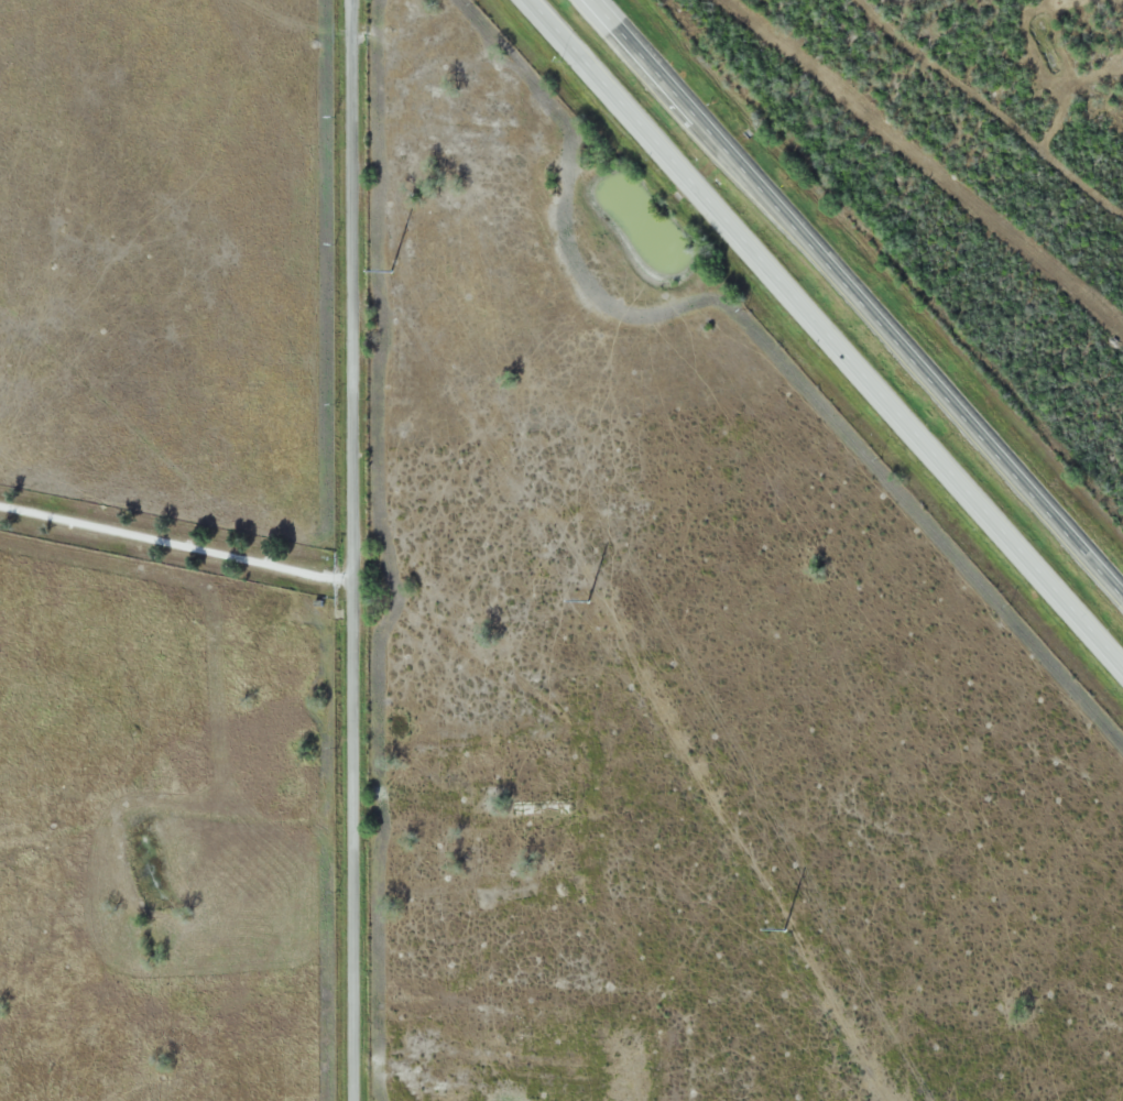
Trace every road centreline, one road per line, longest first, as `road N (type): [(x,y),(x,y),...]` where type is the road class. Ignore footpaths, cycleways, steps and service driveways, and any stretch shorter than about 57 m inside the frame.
road 1 (residential): [(355,1100),(351,0)]
road 2 (trunk): [(527,0),(1122,670)]
road 3 (trunk): [(1122,586),(601,0)]

